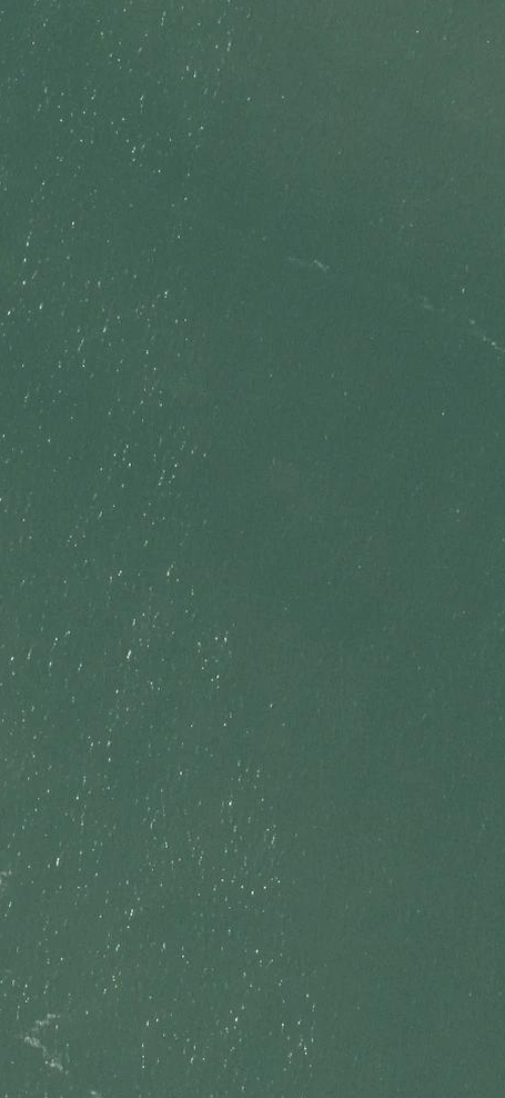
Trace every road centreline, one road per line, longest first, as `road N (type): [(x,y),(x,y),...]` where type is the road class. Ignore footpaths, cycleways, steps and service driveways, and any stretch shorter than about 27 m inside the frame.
road 1 (trunk): [(152,1097),(181,0)]
road 2 (trunk): [(108,0),(83,1097)]

